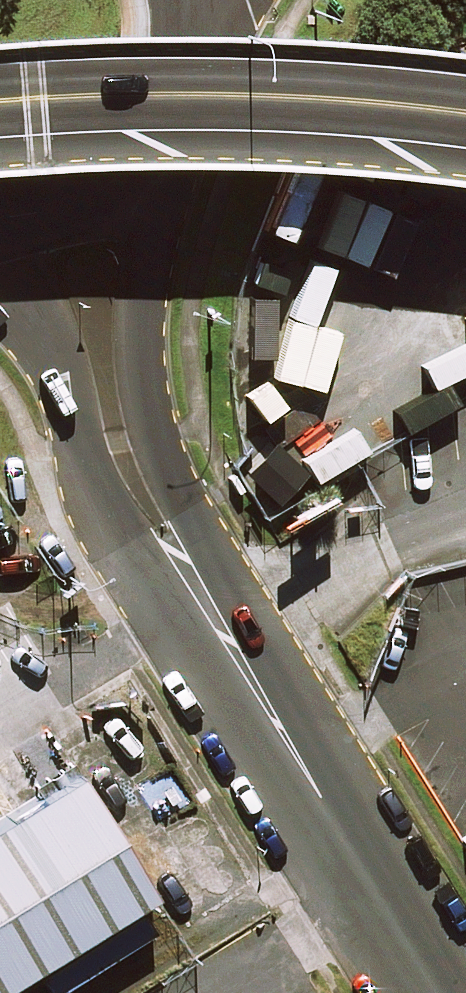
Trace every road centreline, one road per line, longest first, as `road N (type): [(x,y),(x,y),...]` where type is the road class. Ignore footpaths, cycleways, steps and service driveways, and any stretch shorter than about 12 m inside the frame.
road 1 (trunk): [(465,107),(211,87),(0,92)]
road 2 (unclassified): [(201,593),(433,992)]
road 3 (unclassified): [(157,146),(139,357),(201,593)]
road 4 (unclassified): [(201,593),(134,546),(107,507),(60,344),(23,259),(0,231)]
road 5 (secondary): [(157,146),(61,205),(0,215)]

